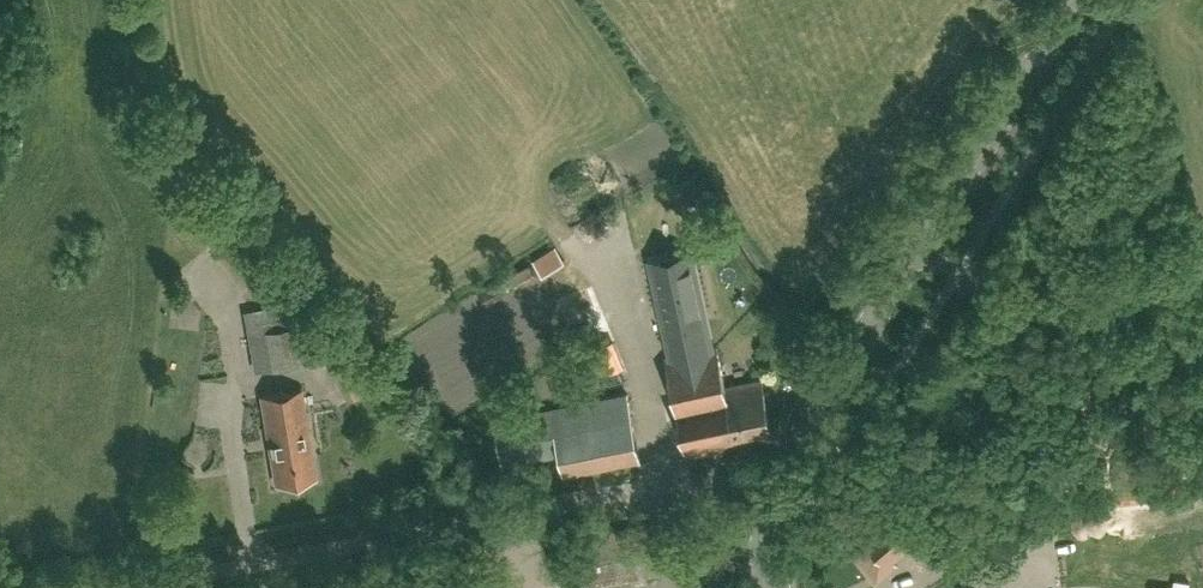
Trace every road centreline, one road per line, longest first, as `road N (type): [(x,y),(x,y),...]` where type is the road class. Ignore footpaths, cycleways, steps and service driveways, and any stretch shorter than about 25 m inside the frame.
road 1 (unclassified): [(135,587),(645,489),(716,487),(771,500)]
road 2 (tertiary): [(771,500),(809,419),(1081,0)]

